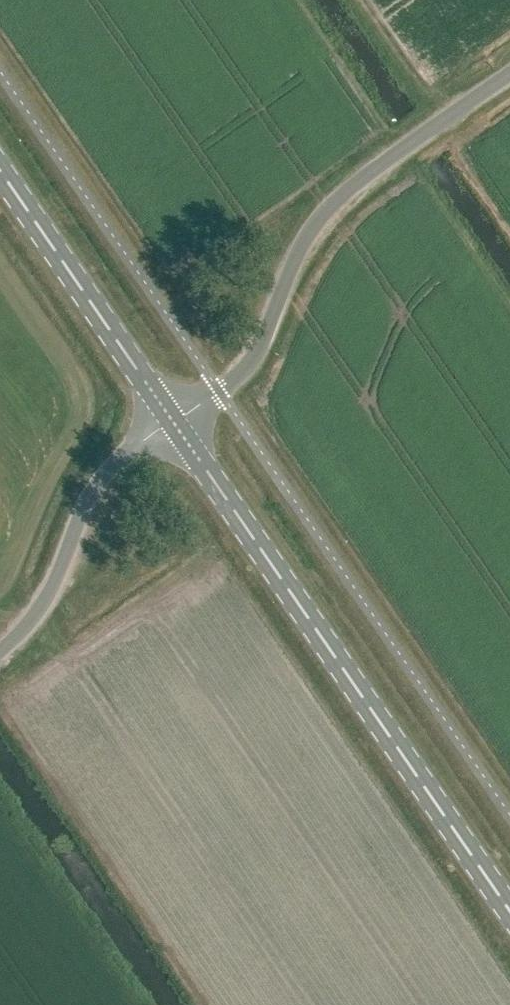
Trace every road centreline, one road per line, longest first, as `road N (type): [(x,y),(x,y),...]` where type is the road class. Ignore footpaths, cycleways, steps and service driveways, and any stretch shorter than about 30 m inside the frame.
road 1 (primary): [(509,910),(175,422)]
road 2 (unclassified): [(175,422),(250,364),(318,218),(509,74)]
road 3 (primary): [(175,422),(0,168)]
road 4 (unclassified): [(0,650),(56,576),(107,469),(175,422)]

